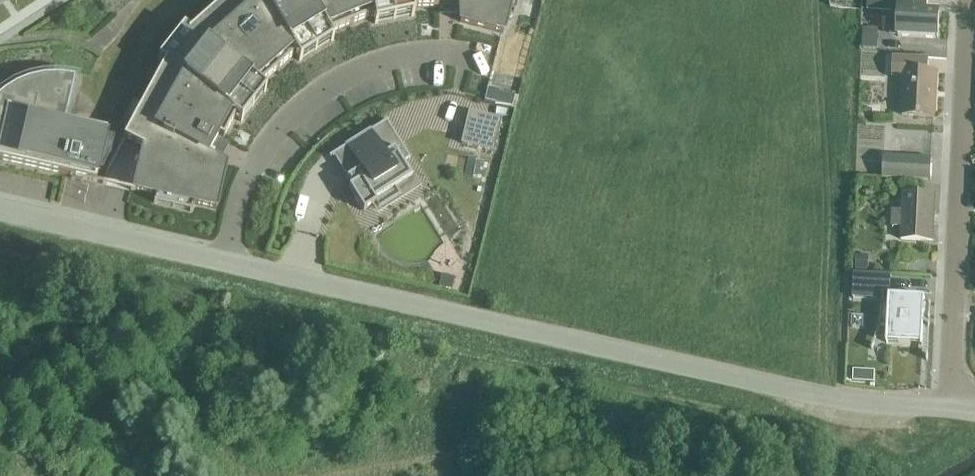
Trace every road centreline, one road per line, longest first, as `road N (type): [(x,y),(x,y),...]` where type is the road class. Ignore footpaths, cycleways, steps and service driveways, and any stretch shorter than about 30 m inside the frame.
road 1 (residential): [(950,406),(837,399),(225,261)]
road 2 (residential): [(950,406),(969,0)]
road 3 (residential): [(225,261),(245,175),(283,122),(346,72),(421,53),(483,61)]
road 4 (residential): [(225,261),(0,210)]

